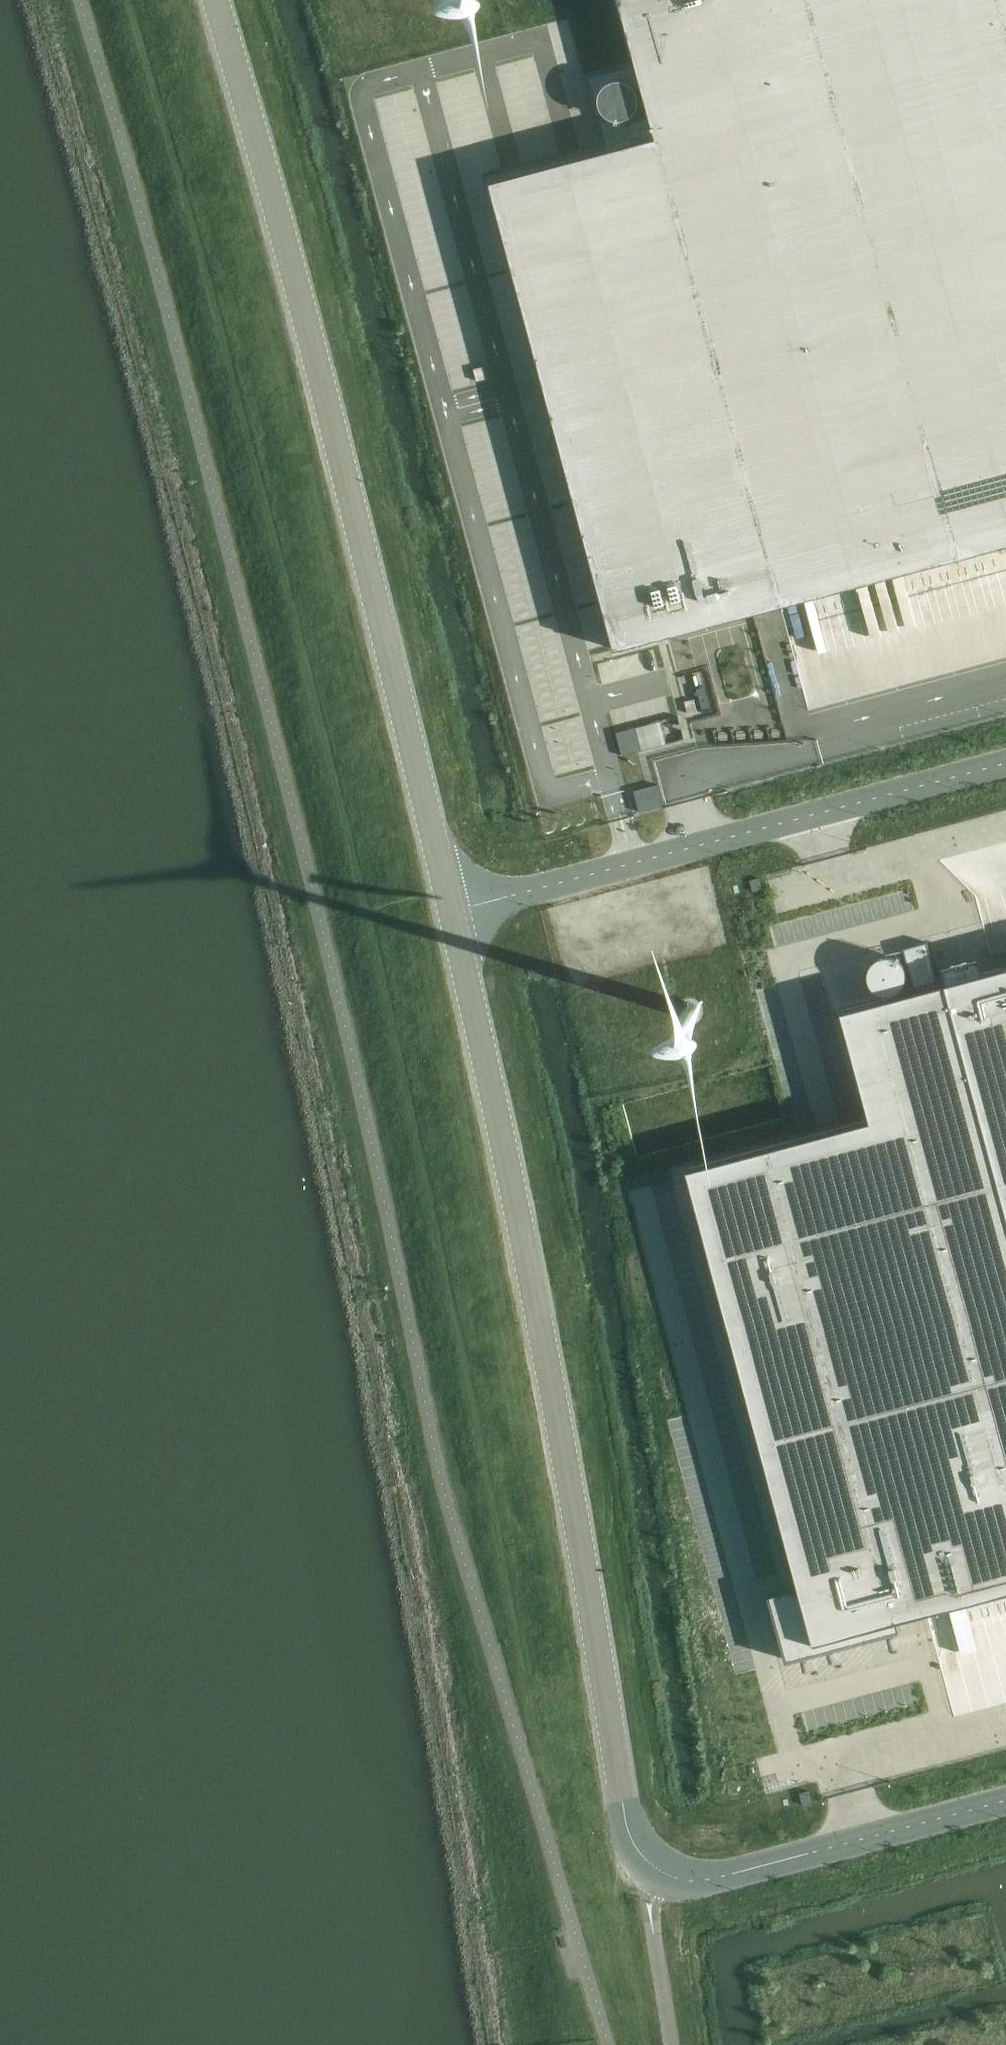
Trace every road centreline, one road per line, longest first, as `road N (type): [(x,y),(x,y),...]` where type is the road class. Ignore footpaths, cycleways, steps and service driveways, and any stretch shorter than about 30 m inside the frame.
road 1 (unclassified): [(453,912),(536,1306),(631,1844),(658,1875)]
road 2 (unclassified): [(216,0),(374,554),(453,912)]
road 3 (unclassified): [(1005,763),(453,912)]
road 4 (unclassified): [(1005,1803),(704,1883),(658,1875)]

